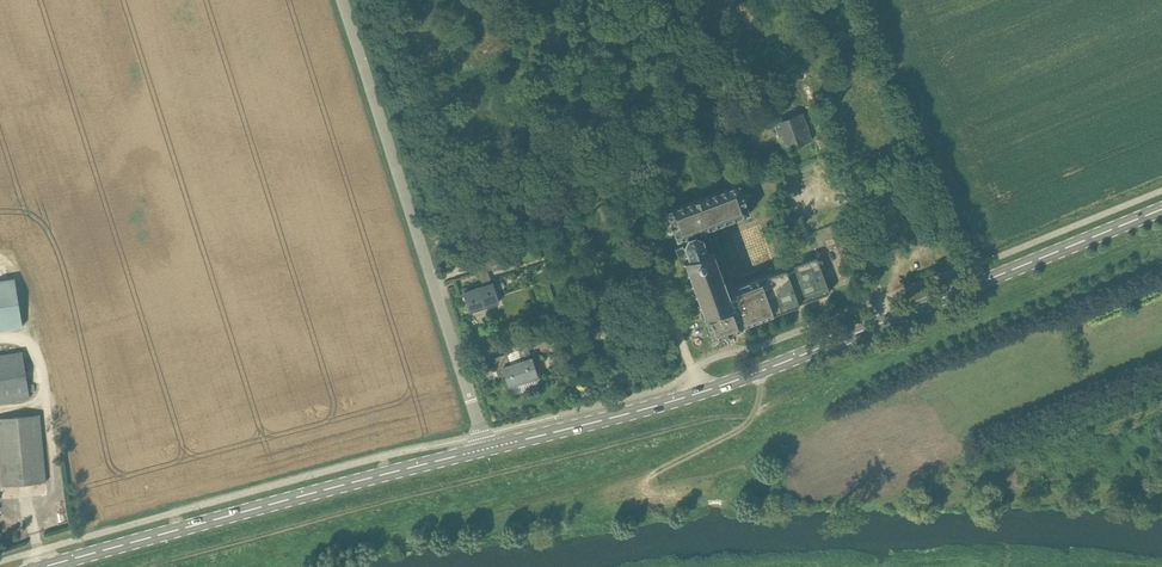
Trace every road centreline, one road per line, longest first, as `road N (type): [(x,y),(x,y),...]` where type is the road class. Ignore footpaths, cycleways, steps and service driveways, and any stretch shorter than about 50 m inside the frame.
road 1 (primary): [(484,449),(705,391),(1161,209)]
road 2 (unclassified): [(484,449),(341,0)]
road 3 (primary): [(50,566),(484,449)]

